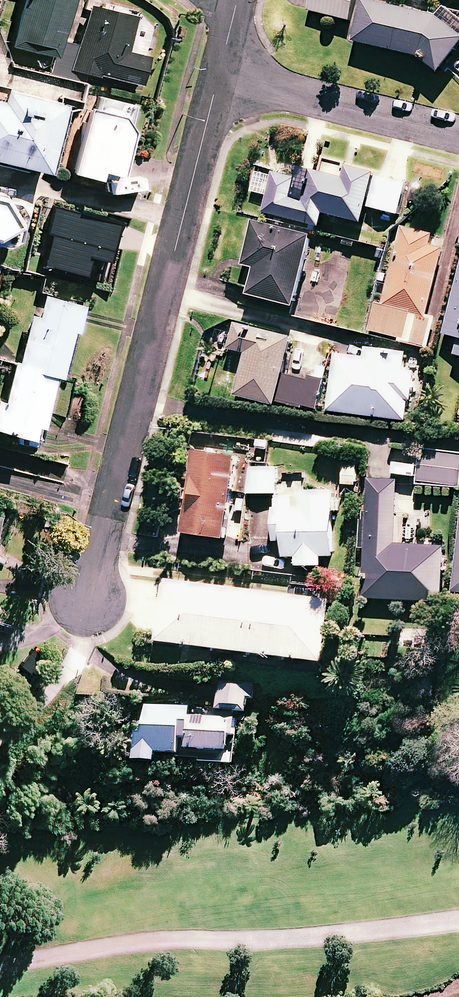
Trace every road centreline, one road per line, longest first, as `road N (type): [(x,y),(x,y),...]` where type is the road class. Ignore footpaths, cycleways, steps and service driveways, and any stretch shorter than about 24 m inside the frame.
road 1 (residential): [(218,73),(83,604)]
road 2 (residential): [(218,73),(458,137)]

